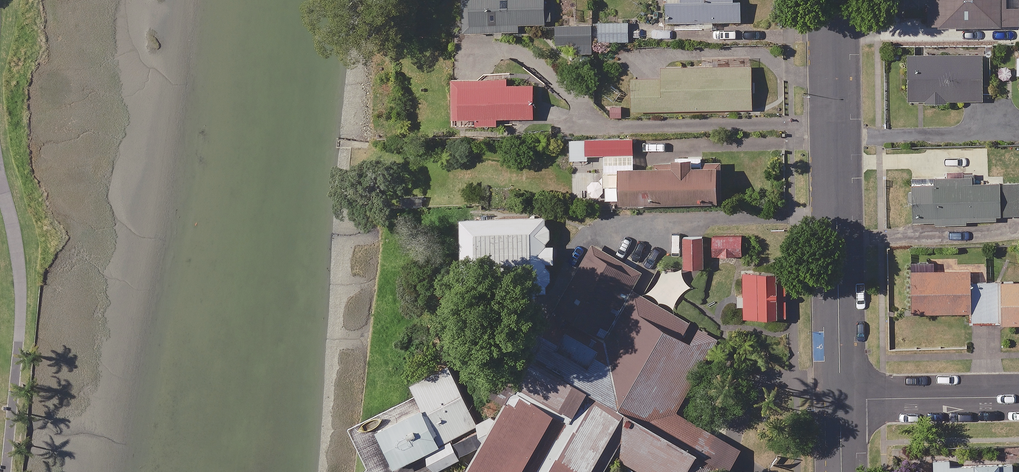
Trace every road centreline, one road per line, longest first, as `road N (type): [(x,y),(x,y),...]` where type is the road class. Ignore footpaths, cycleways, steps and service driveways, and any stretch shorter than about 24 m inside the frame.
road 1 (tertiary): [(834,0),(841,399)]
road 2 (residential): [(841,399),(1018,396)]

